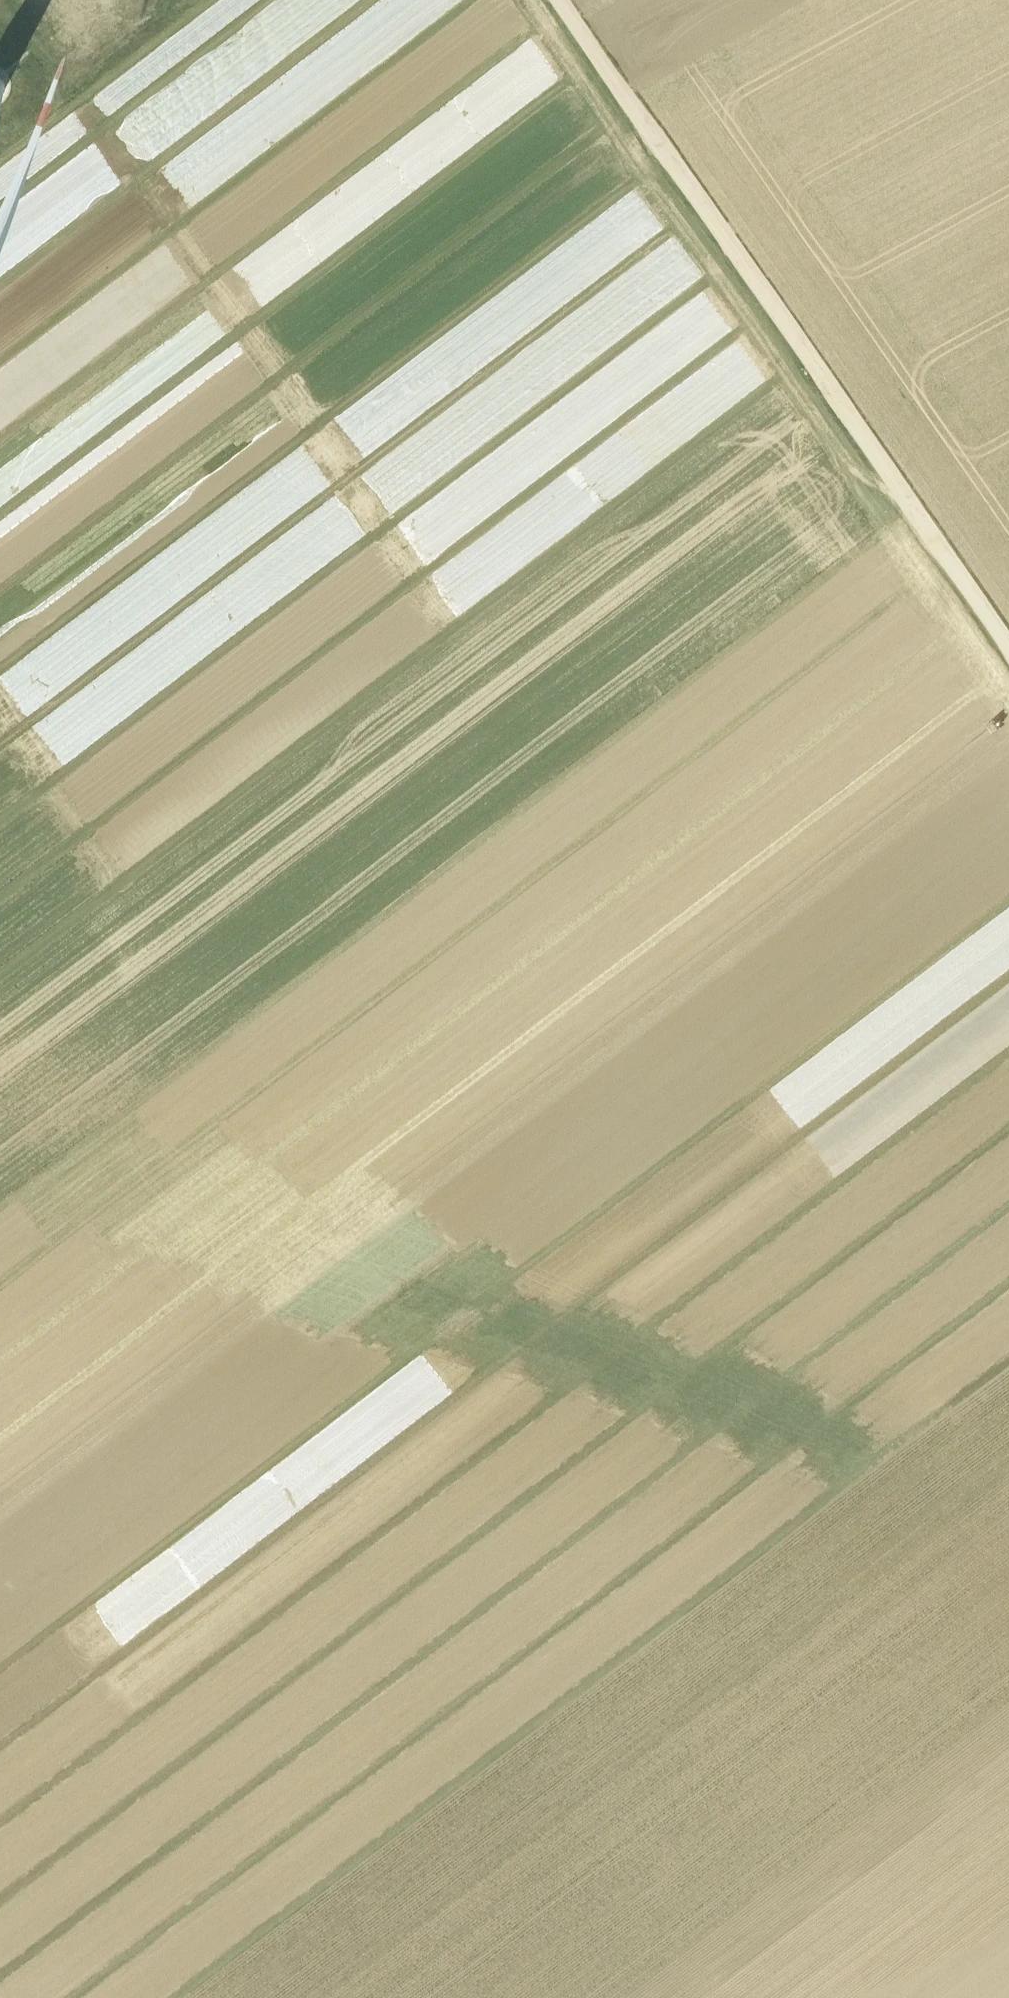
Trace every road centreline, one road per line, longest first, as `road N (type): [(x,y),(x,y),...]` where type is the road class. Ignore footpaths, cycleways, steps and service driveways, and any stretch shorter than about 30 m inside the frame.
road 1 (track): [(1008,638),(566,0)]

